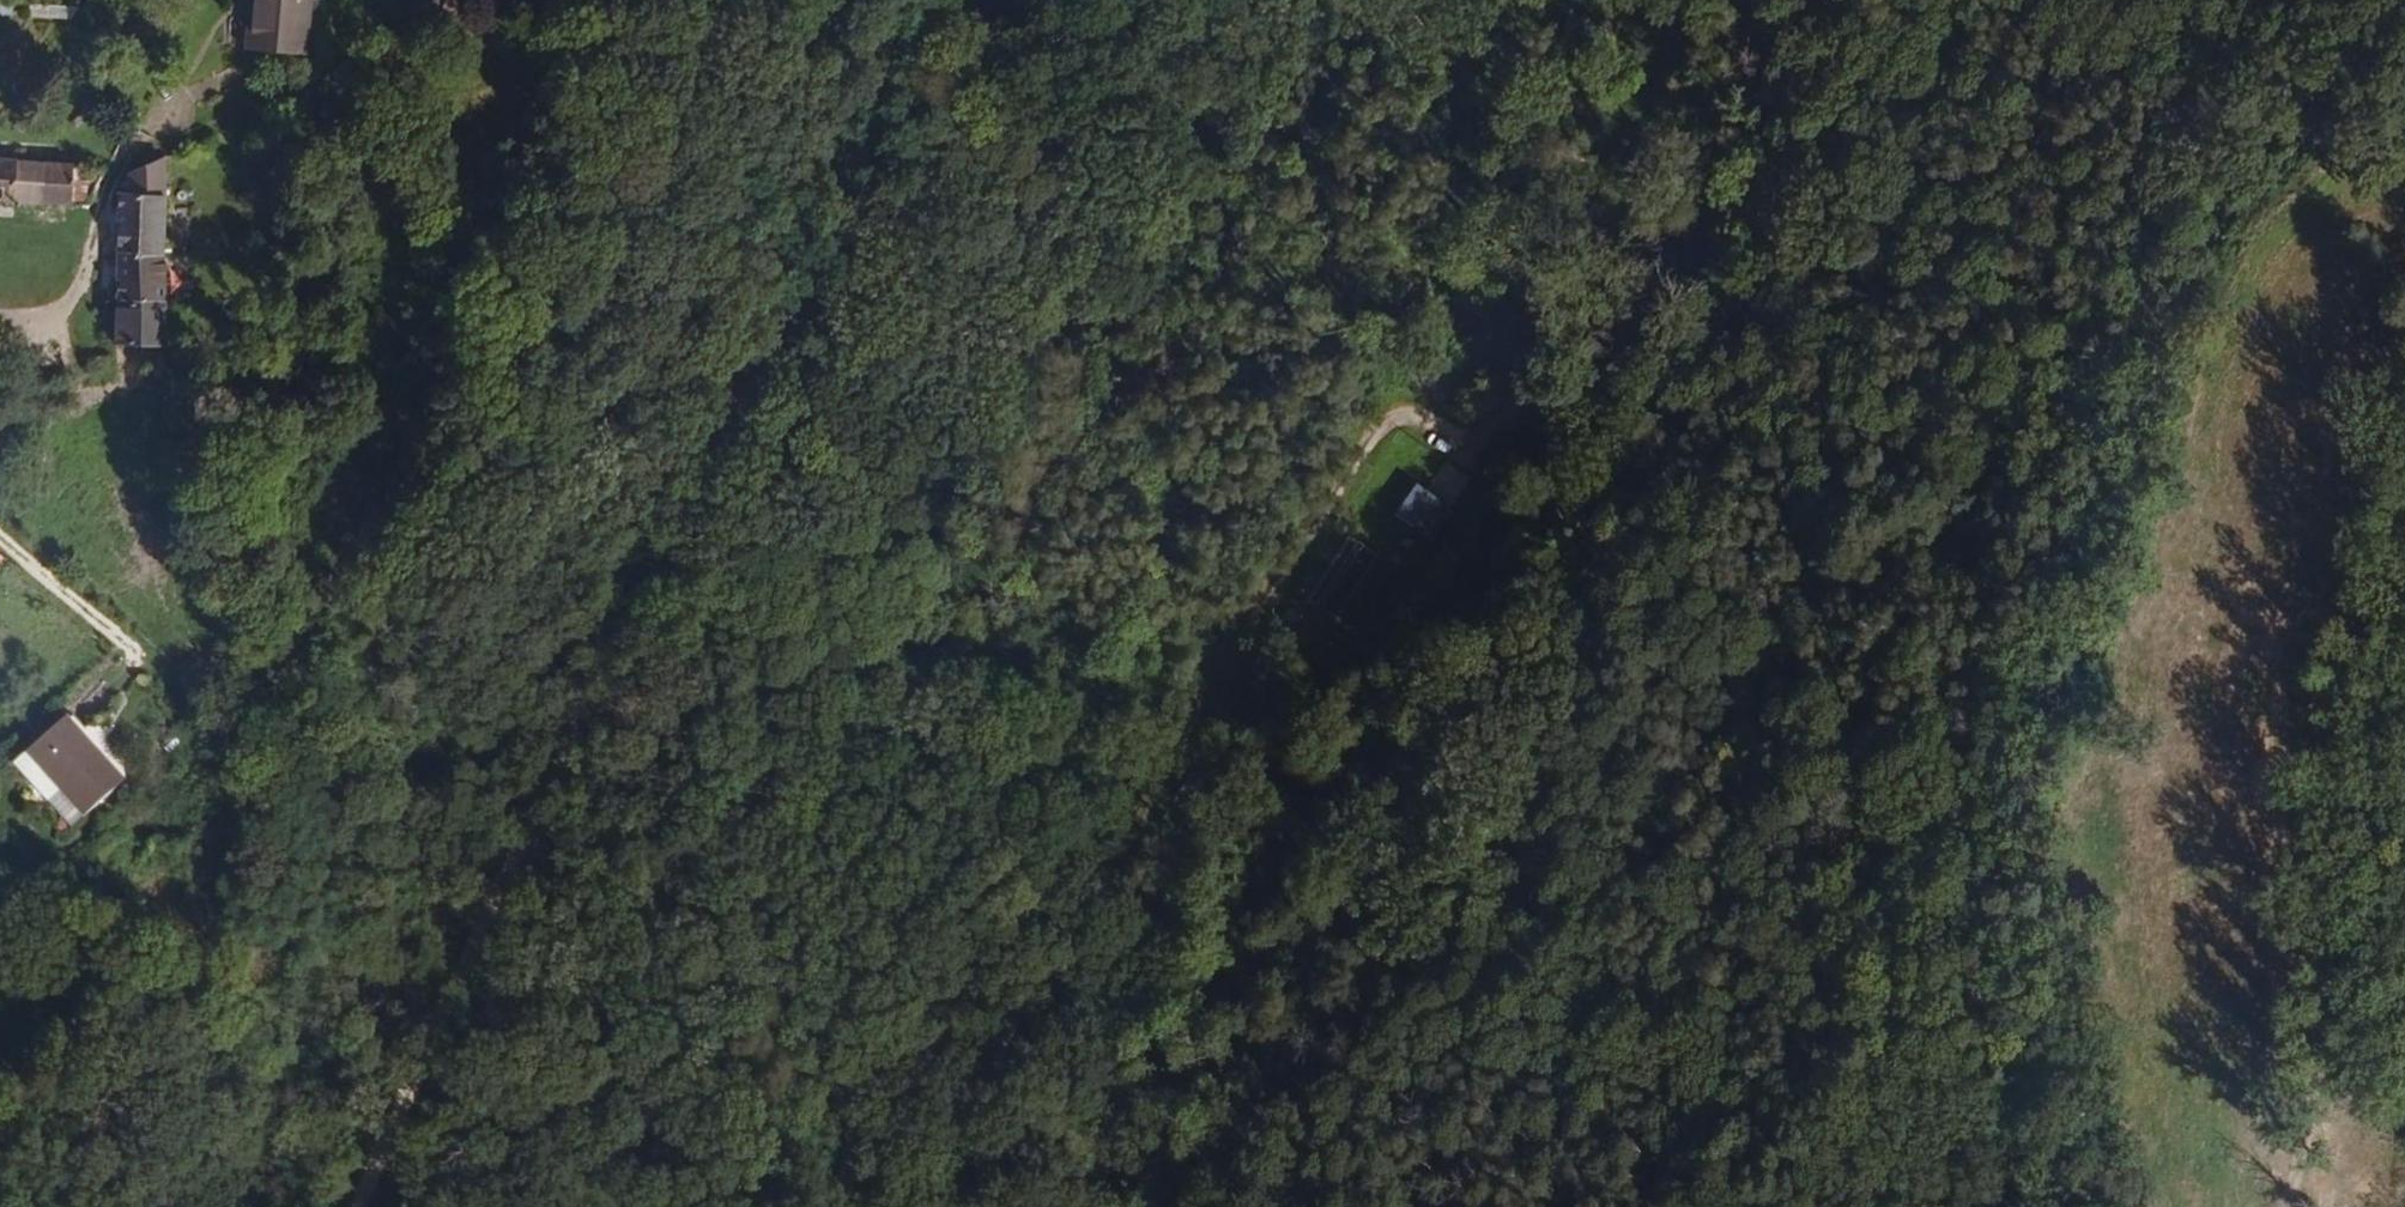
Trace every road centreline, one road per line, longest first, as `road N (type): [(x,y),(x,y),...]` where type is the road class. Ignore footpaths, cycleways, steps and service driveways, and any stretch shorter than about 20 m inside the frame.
road 1 (track): [(1484,396),(1464,435),(1406,416),(1371,448),(1204,713),(912,1206)]
road 2 (residential): [(149,673),(0,535)]

